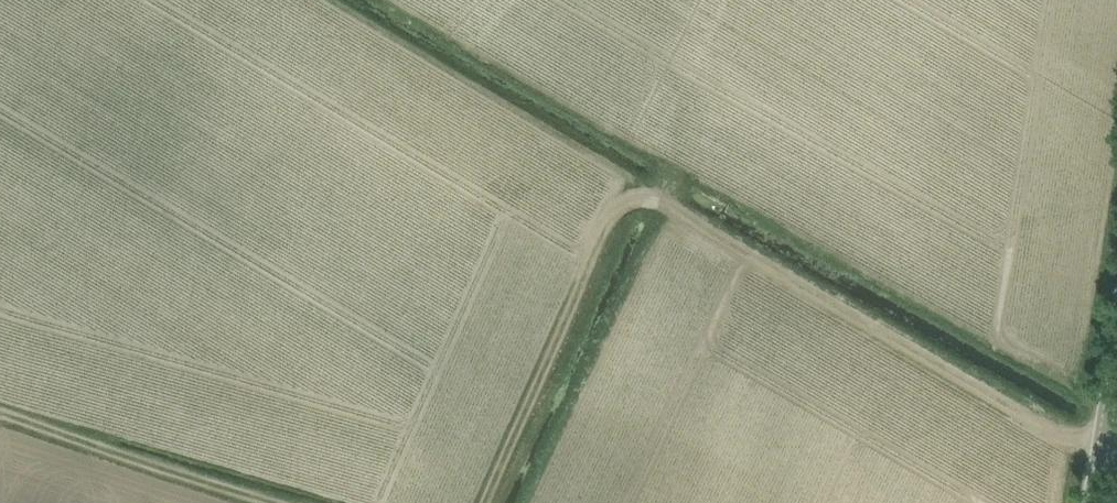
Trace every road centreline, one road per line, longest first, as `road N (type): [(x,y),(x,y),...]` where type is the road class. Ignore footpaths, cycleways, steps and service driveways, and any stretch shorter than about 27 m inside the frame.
road 1 (track): [(1116,452),(1058,437),(665,205),(639,201),(618,209),(602,230),(483,502)]
road 2 (track): [(270,502),(0,413)]
road 3 (unclassified): [(1094,502),(1116,352)]

